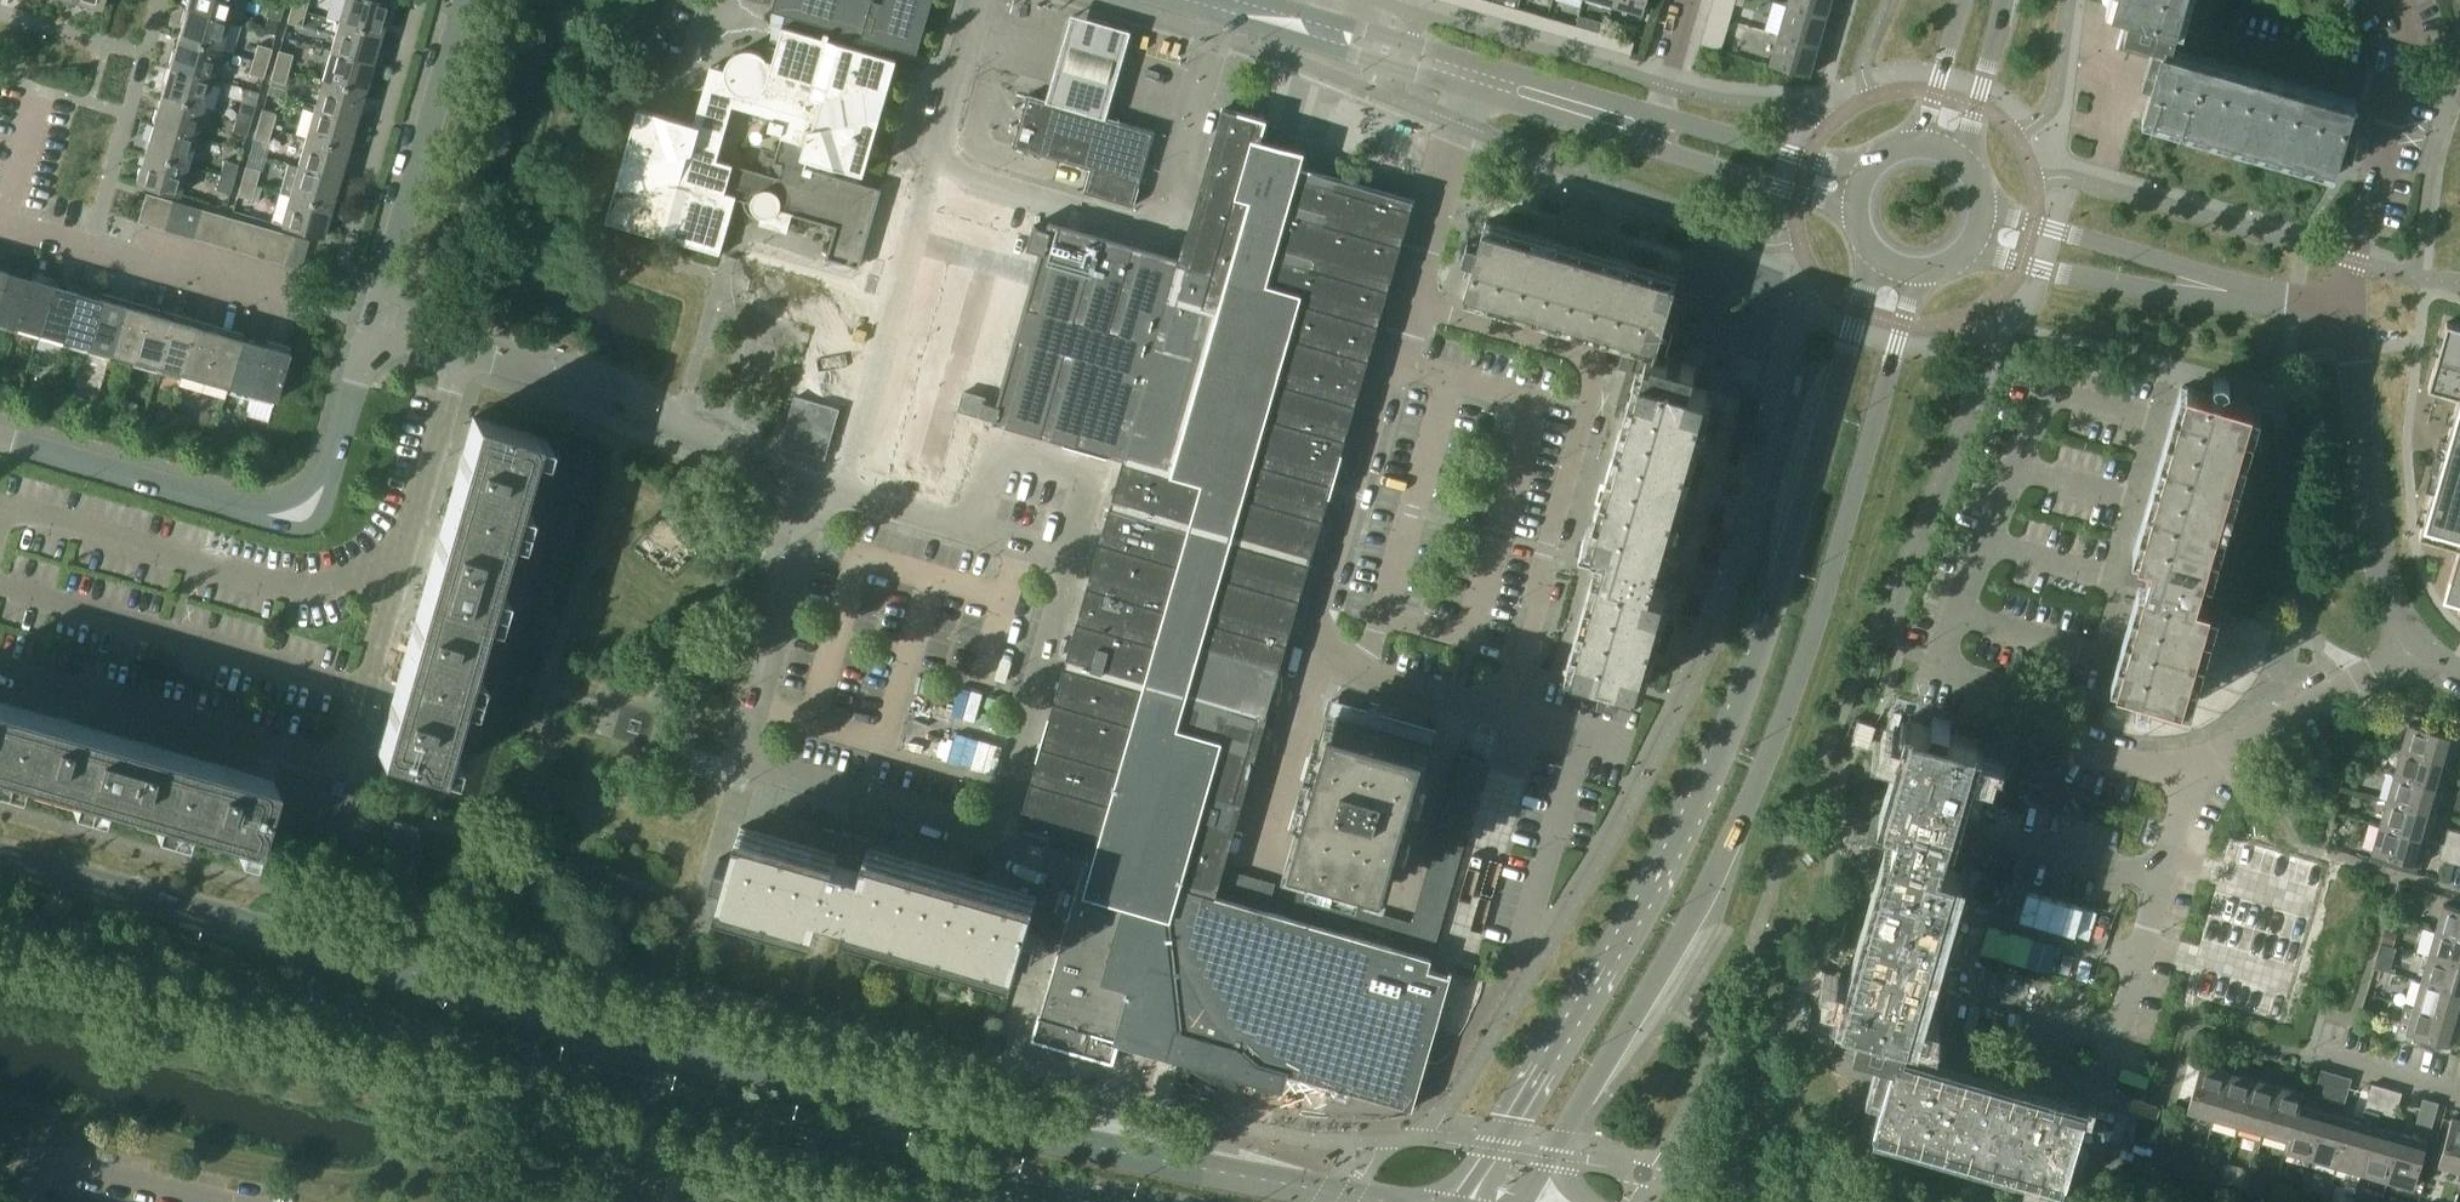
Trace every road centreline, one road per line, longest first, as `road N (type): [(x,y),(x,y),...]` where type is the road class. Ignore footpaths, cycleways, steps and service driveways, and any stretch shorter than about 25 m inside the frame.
road 1 (secondary): [(1406,1201),(714,1065),(0,865)]
road 2 (secondary): [(0,915),(700,1117),(1104,1201)]
road 3 (tertiary): [(1875,252),(1775,612),(1699,803),(1460,1201)]
road 4 (tertiary): [(1526,1201),(1700,916),(1801,673),(1922,270)]
road 5 (residential): [(0,671),(326,758),(348,748),(461,353)]
road 6 (residential): [(982,0),(934,164),(1163,228),(1224,18)]
road 7 (residential): [(1306,658),(1246,861),(1400,900),(1459,699)]
road 8 (residential): [(1409,305),(1604,361),(1507,713)]
road 9 (residential): [(992,838),(972,845),(754,785),(742,769),(818,488)]
road 10 (residential): [(992,838),(1070,563),(818,488)]
road 11 (residential): [(818,488),(678,427),(461,353)]
road 12 (residential): [(2346,310),(2209,287),(1980,227)]
road 13 (residential): [(1409,305),(1306,658)]
road 14 (residential): [(2416,647),(2378,552),(2346,310)]
road 15 (residential): [(376,323),(467,0)]
road 16 (residential): [(2346,310),(2408,86),(2409,36),(2389,0)]
road 17 (residential): [(308,513),(271,516),(0,442)]
road 18 (residential): [(294,300),(0,214)]
road 19 (residential): [(2194,770),(2416,647)]
road 20 (unclassified): [(1224,18),(1467,89)]
road 21 (residential): [(228,1201),(57,1162),(36,1163),(14,1201)]
road 22 (residential): [(1409,305),(1467,89)]
road 23 (unclassified): [(1650,145),(1856,209)]
road 24 (residential): [(308,513),(327,484),(376,323)]
road 25 (unclassified): [(1467,89),(1650,145)]
road 26 (residential): [(1658,116),(1475,63)]
road 27 (tertiary): [(1965,161),(1999,0)]
road 28 (residential): [(1475,63),(1322,19)]
road 29 (residential): [(1459,699),(1306,658)]
road 30 (residential): [(1809,159),(1658,116)]
road 31 (residential): [(2459,1094),(2310,1053)]
road 32 (tertiary): [(1962,0),(1917,143)]
road 33 (residential): [(1658,116),(1692,0)]

